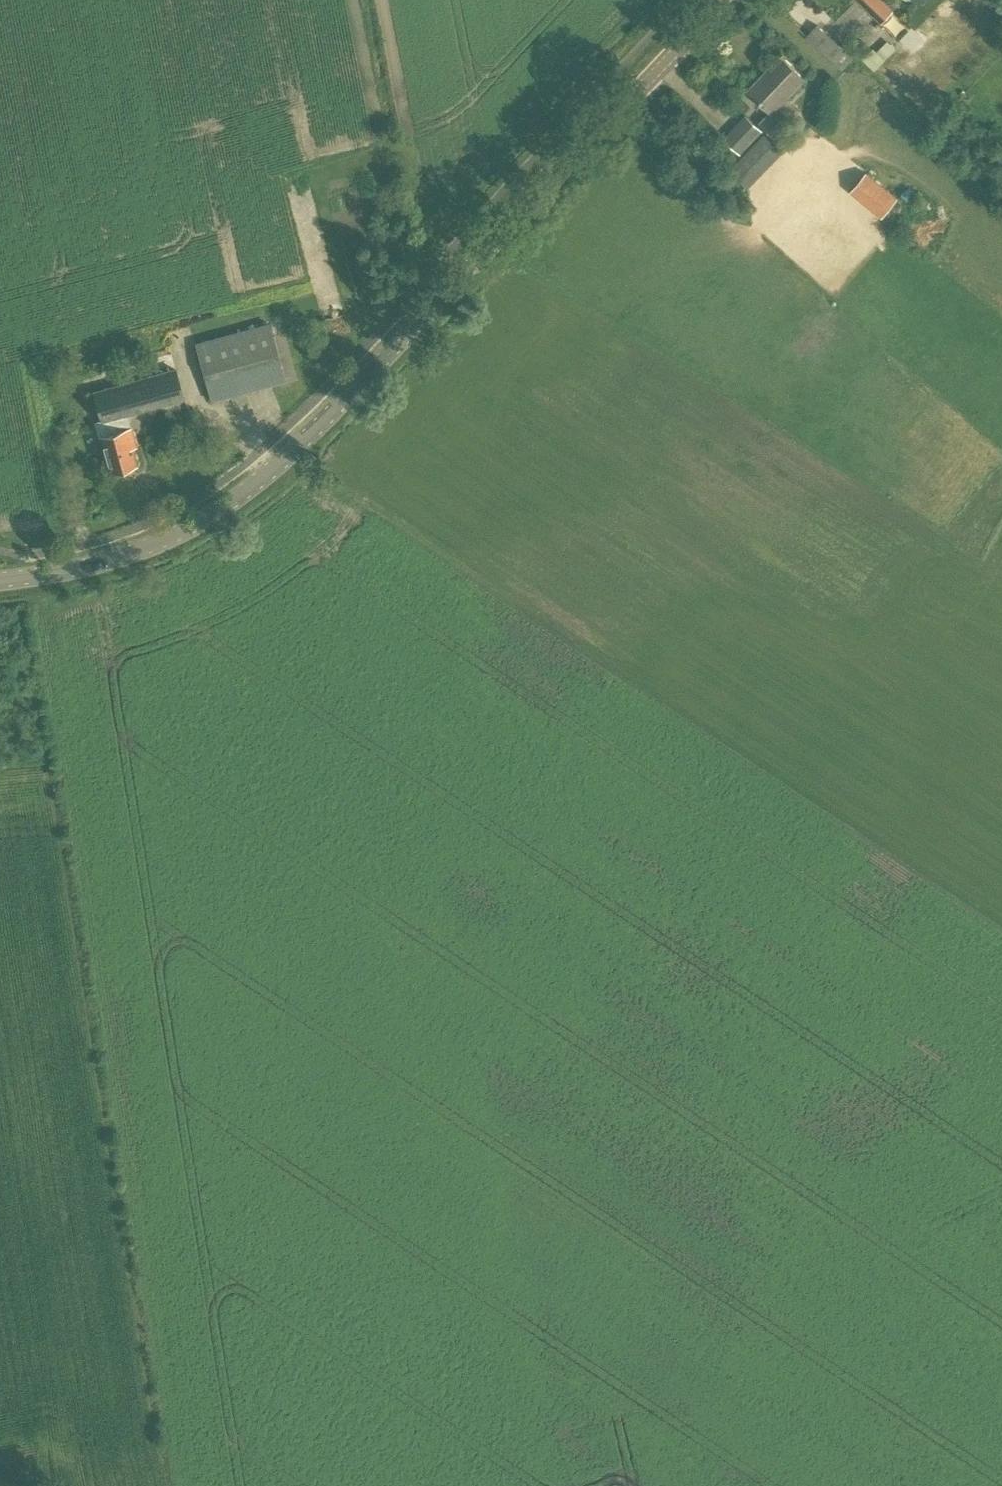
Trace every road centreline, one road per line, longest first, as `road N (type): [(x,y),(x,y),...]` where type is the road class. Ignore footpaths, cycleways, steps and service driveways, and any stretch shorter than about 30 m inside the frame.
road 1 (tertiary): [(0,584),(143,554),(219,516),(278,472),(725,0)]

